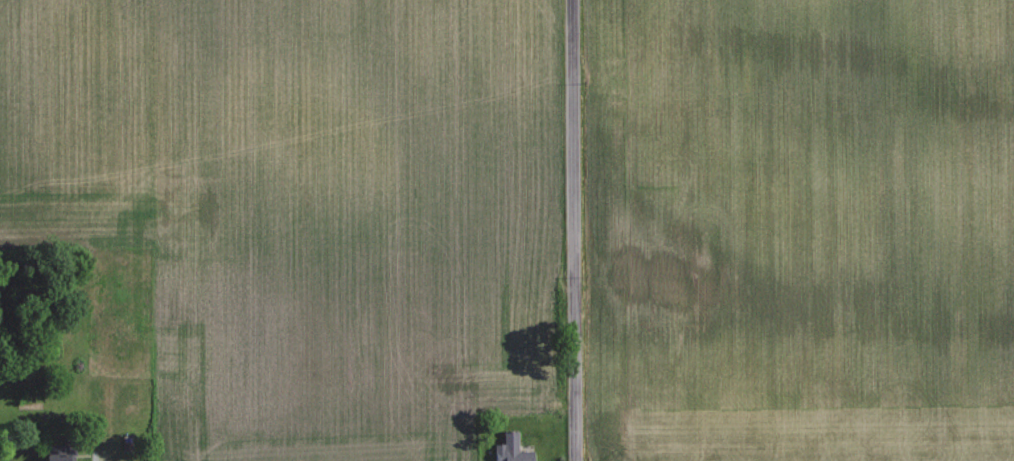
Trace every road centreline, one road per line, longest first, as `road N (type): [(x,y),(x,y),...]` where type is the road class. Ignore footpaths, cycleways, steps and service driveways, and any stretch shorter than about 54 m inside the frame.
road 1 (tertiary): [(575,460),(572,0)]

